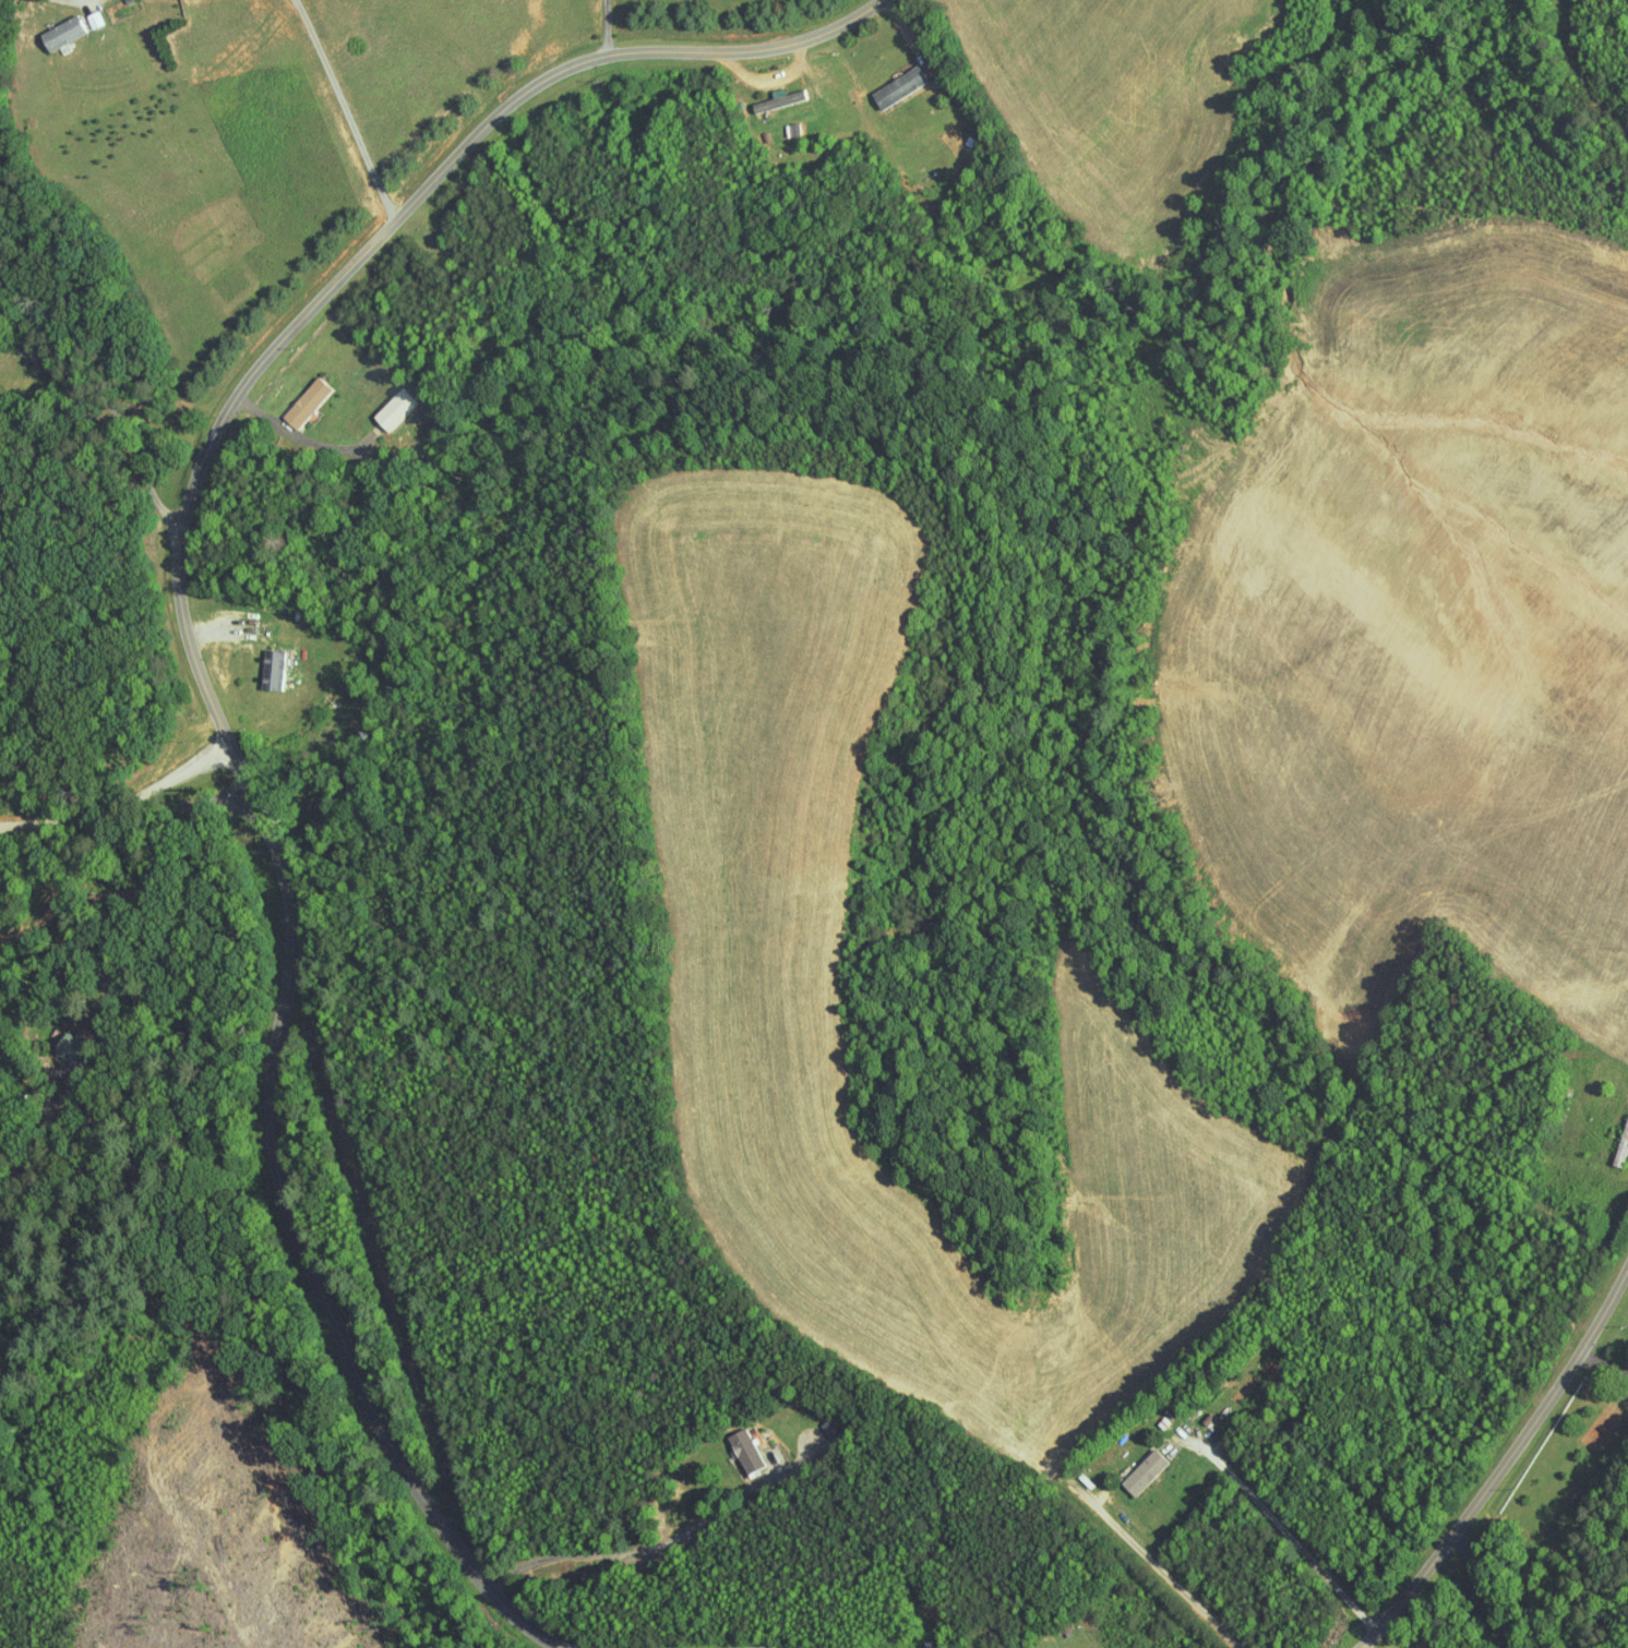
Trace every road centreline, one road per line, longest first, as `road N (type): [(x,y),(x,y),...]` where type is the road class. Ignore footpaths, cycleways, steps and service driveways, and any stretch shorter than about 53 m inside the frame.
road 1 (residential): [(563,1647),(494,1591),(403,1463),(288,1217),(271,1108),(296,950),(290,893),(181,618),(179,530),(213,432),(247,381),(484,128),(541,80),(611,52),(791,50),(885,0)]
road 2 (residential): [(1627,1233),(1567,1347),(1485,1466),(1342,1647)]

